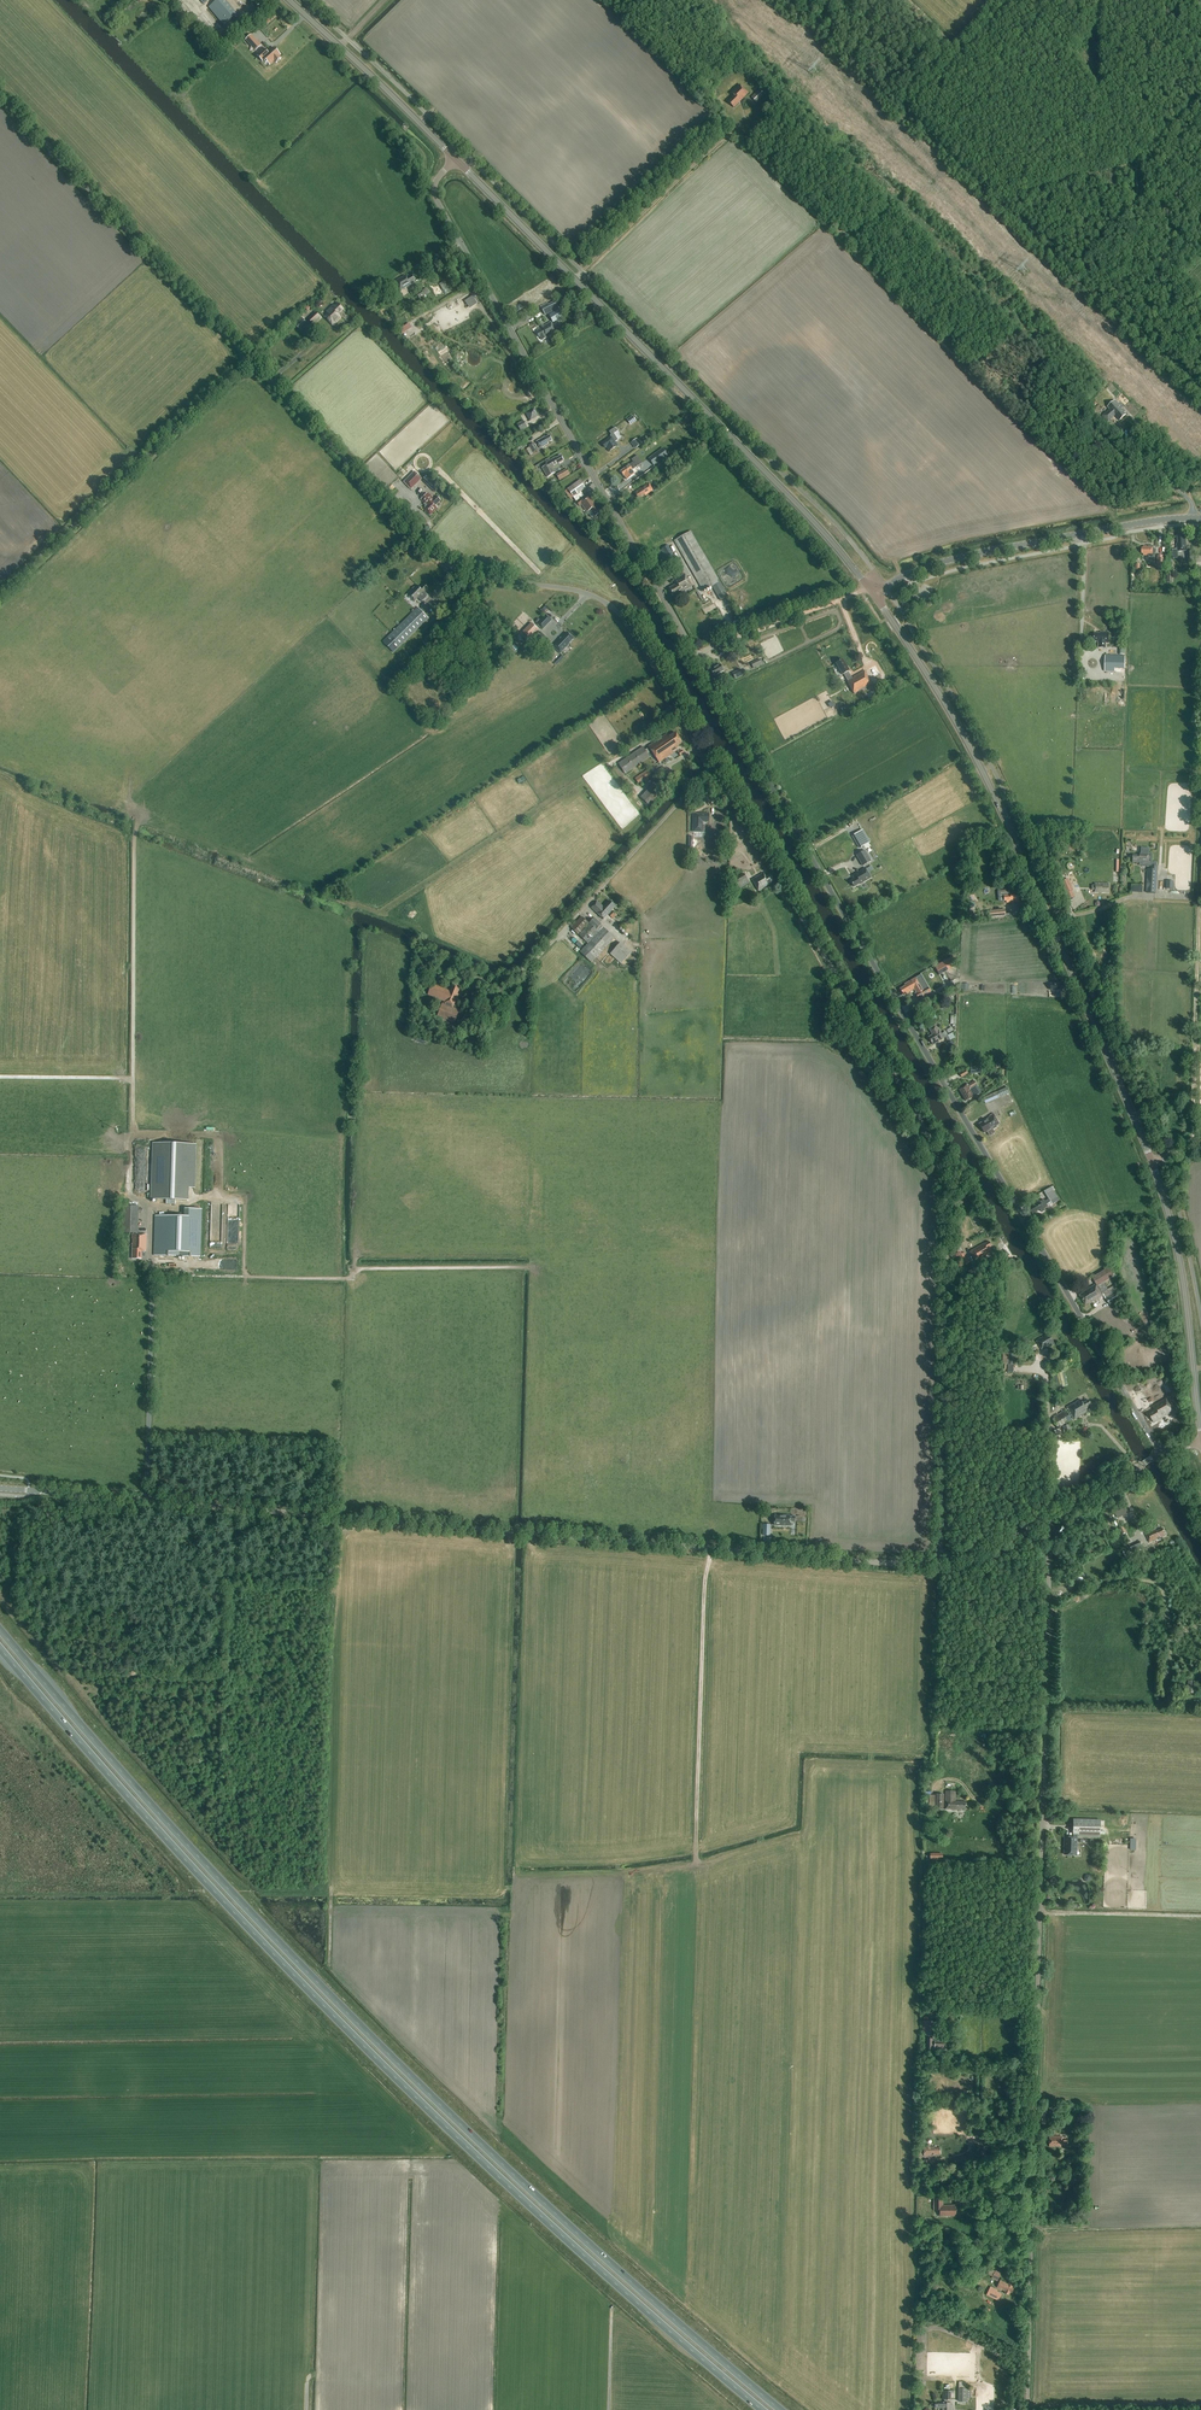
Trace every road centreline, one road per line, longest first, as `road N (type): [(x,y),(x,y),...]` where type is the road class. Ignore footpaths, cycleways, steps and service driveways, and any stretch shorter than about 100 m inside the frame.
road 1 (unclassified): [(939,1562),(937,1162),(871,1041),(620,618),(583,592),(452,572),(245,362)]
road 2 (trunk): [(780,2409),(420,2085),(153,1807),(0,1629)]
road 3 (trunk): [(0,1647),(232,1911),(406,2088),(761,2409)]
road 4 (tertiary): [(939,1562),(868,1563),(0,1489)]
road 5 (unclassified): [(1162,1453),(695,654)]
road 6 (tertiary): [(1200,1428),(1178,1259),(1145,1144),(986,779),(874,593)]
road 7 (track): [(1049,1519),(1026,2409)]
road 8 (tertiary): [(874,593),(821,528),(455,158)]
road 9 (unclassified): [(695,654),(438,203),(435,183),(455,158)]
road 10 (track): [(1165,1156),(1191,1132),(1200,735)]
road 11 (track): [(1200,396),(1079,261),(1131,203),(1134,159),(1200,90)]
road 12 (unclassified): [(245,362),(0,99)]
road 13 (unclassified): [(0,595),(245,362)]
road 14 (tertiary): [(874,593),(964,557),(1200,518)]
road 15 (tertiary): [(939,1562),(1011,1539),(1162,1453)]
road 16 (tertiary): [(455,158),(289,0)]

